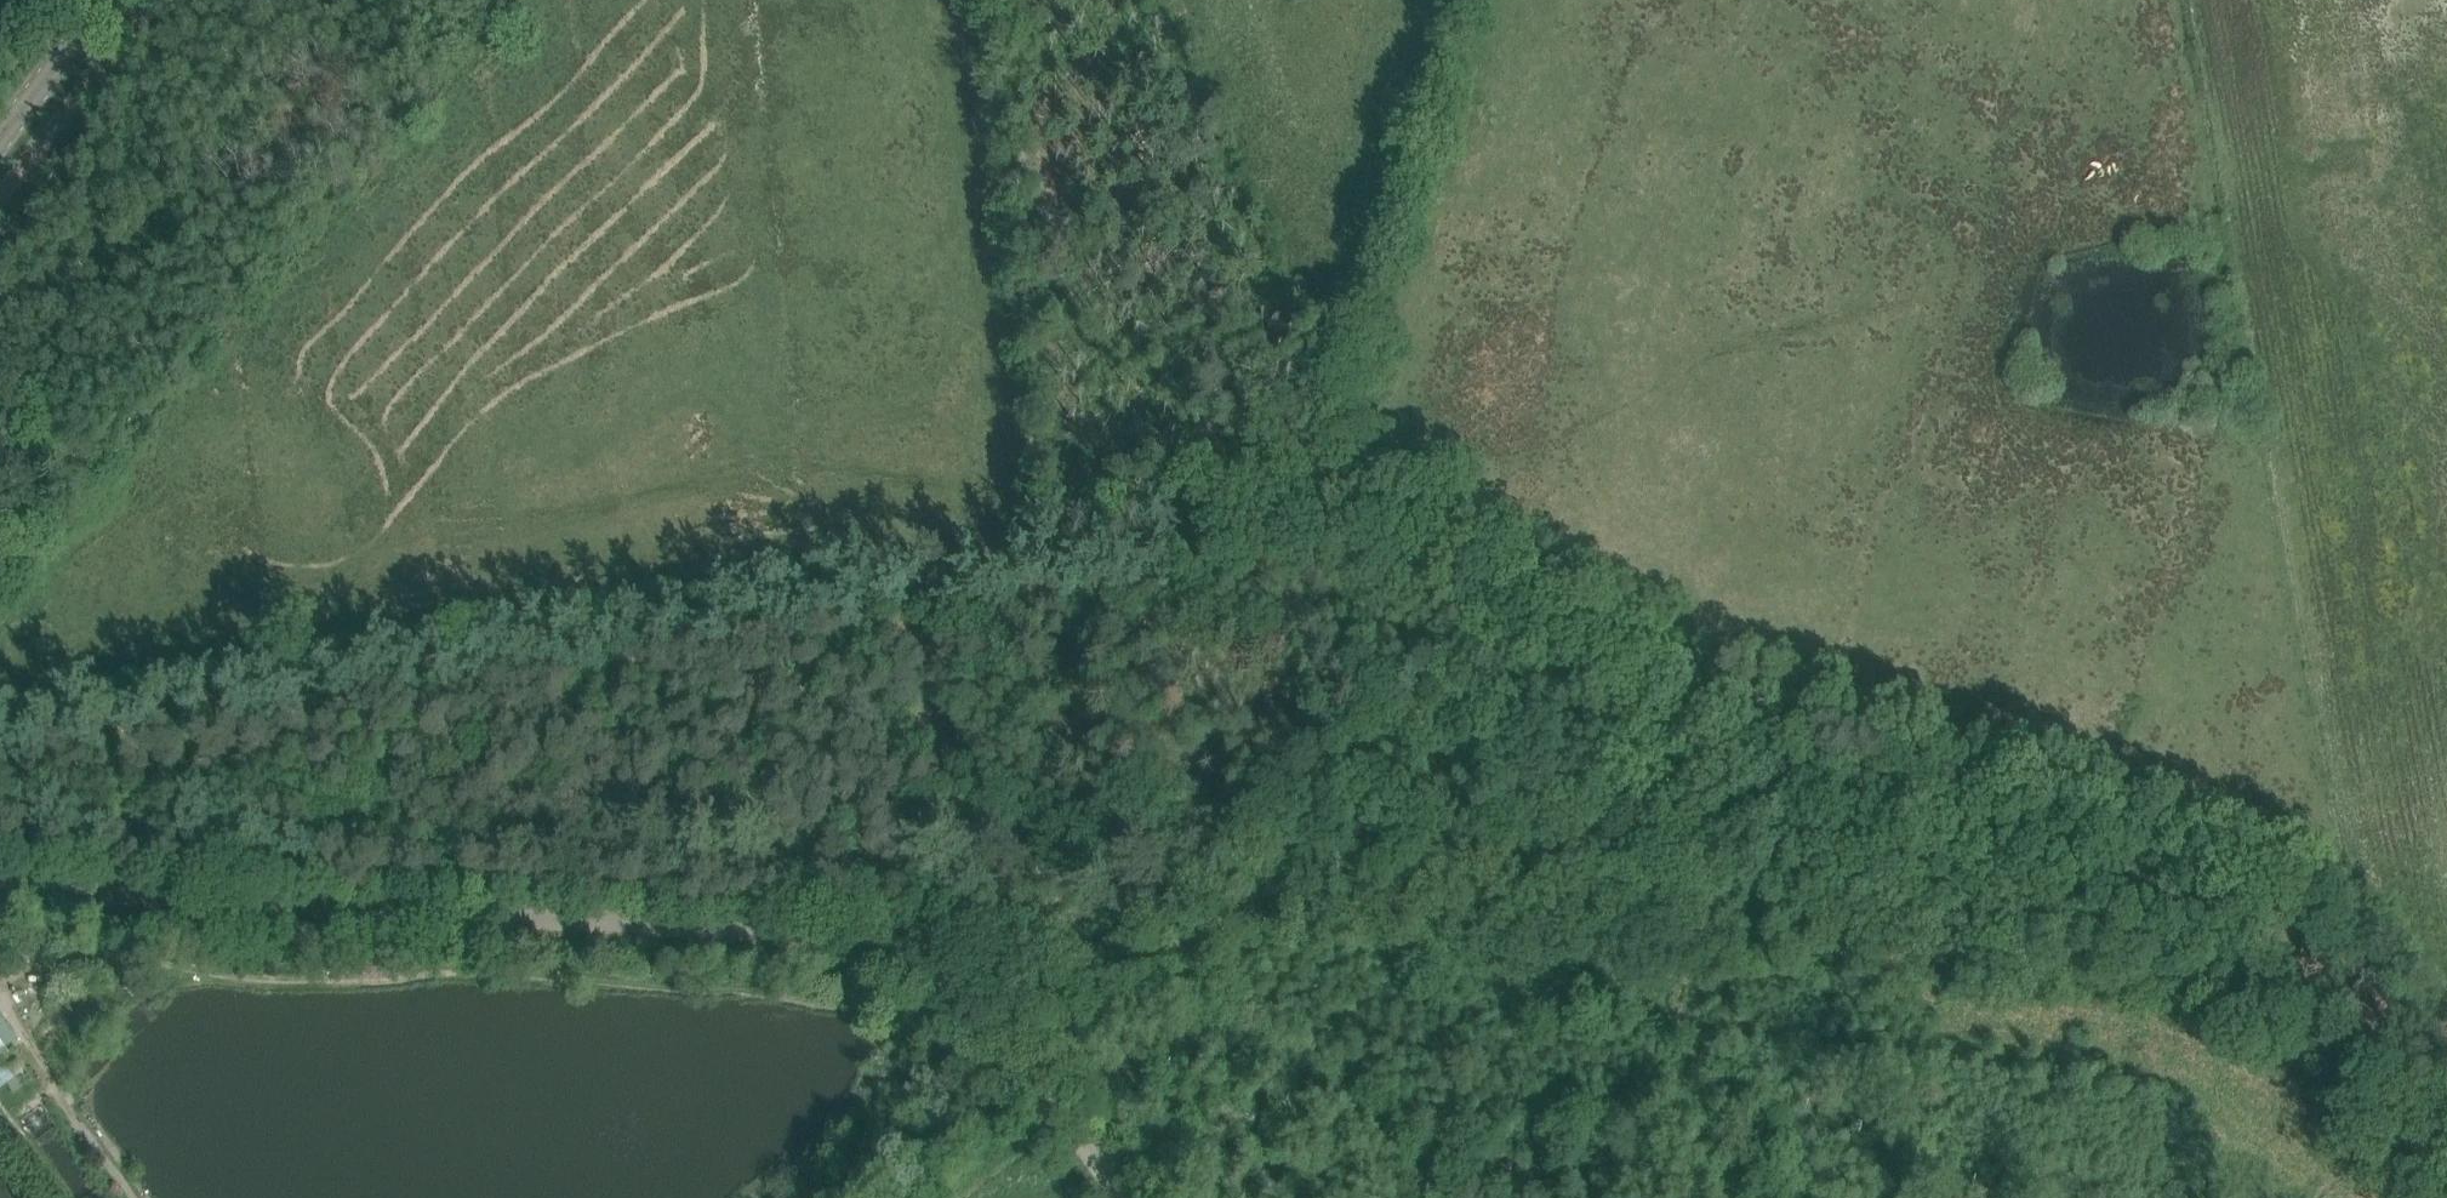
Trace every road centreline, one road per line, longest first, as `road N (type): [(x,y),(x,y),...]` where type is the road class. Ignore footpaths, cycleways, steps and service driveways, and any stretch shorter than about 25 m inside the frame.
road 1 (unclassified): [(1130,1197),(983,998),(942,960),(885,939),(0,881)]
road 2 (tertiary): [(0,142),(110,0)]

